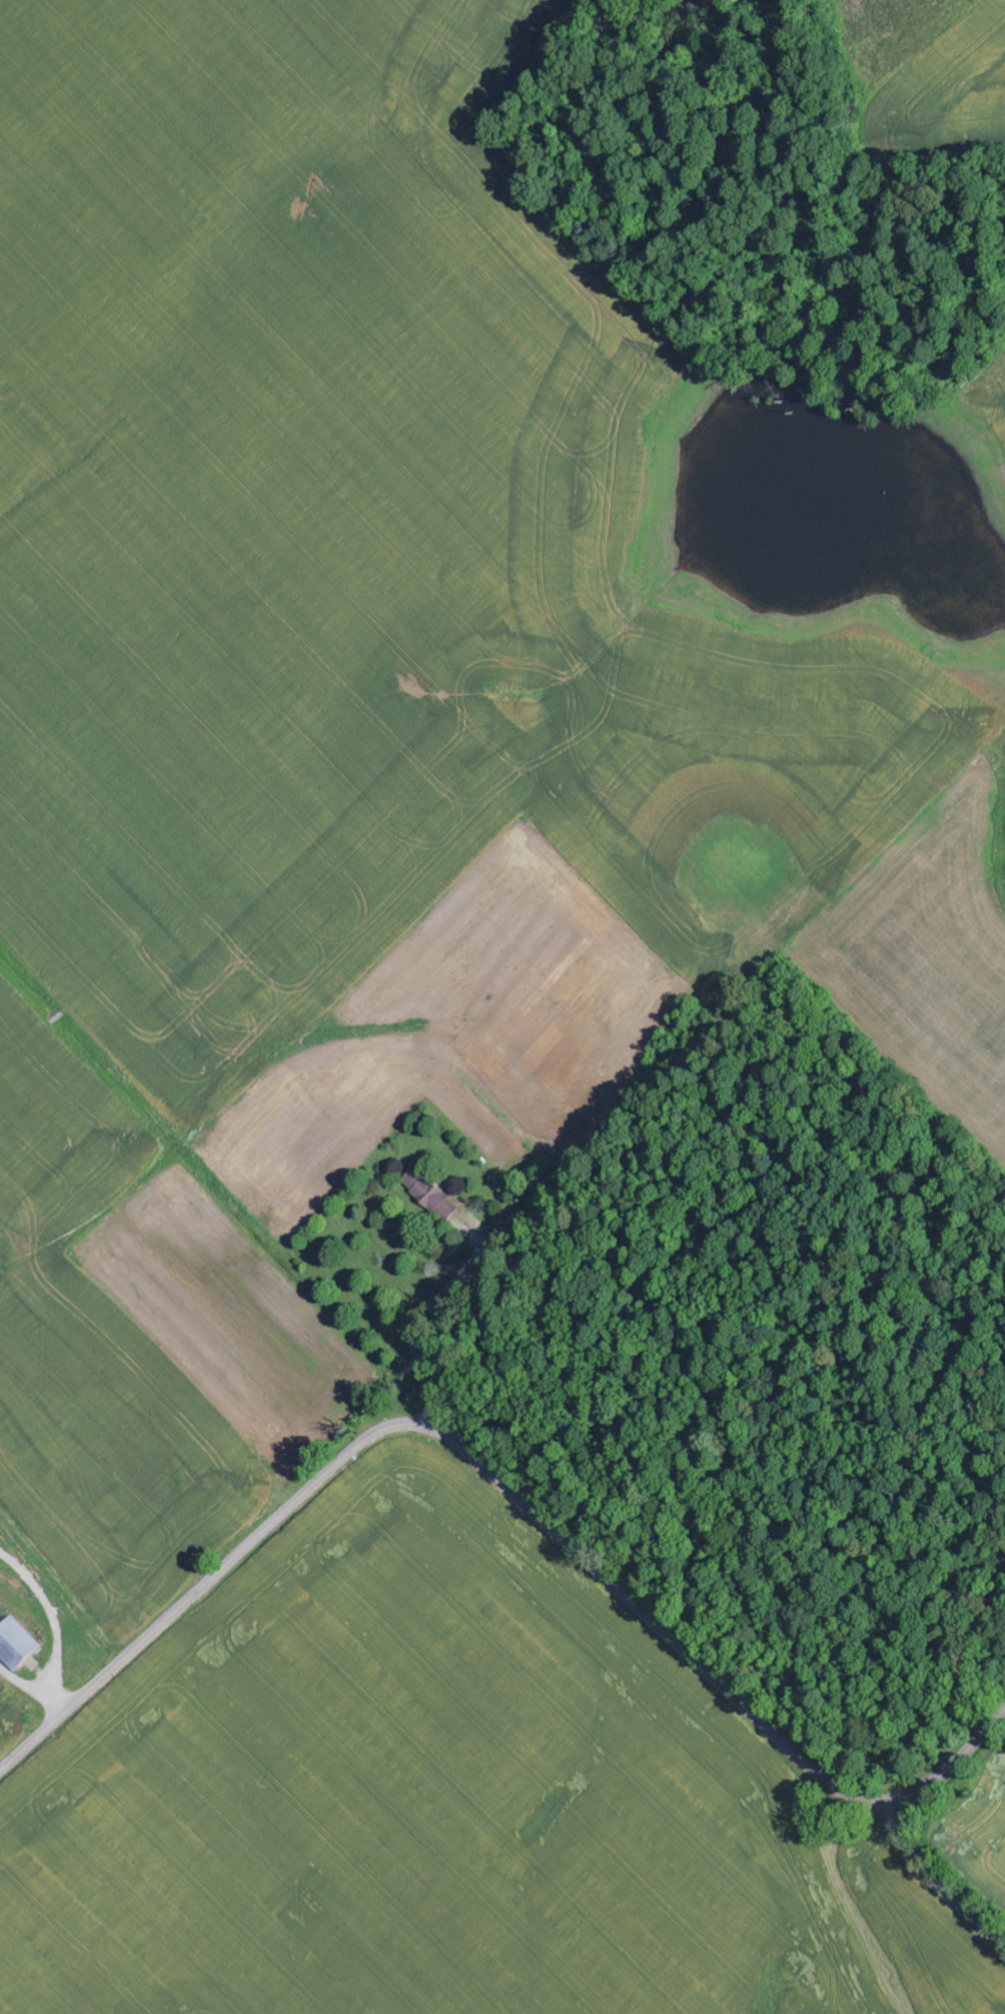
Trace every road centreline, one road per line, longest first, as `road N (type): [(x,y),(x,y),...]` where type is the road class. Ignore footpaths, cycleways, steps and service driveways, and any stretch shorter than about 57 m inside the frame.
road 1 (tertiary): [(1004,1707),(919,1787),(878,1798),(839,1789),(479,1464),(440,1435),(407,1428),(367,1441),(324,1476),(0,1771)]
road 2 (residential): [(1004,1953),(913,1864),(897,1837),(890,1796)]

